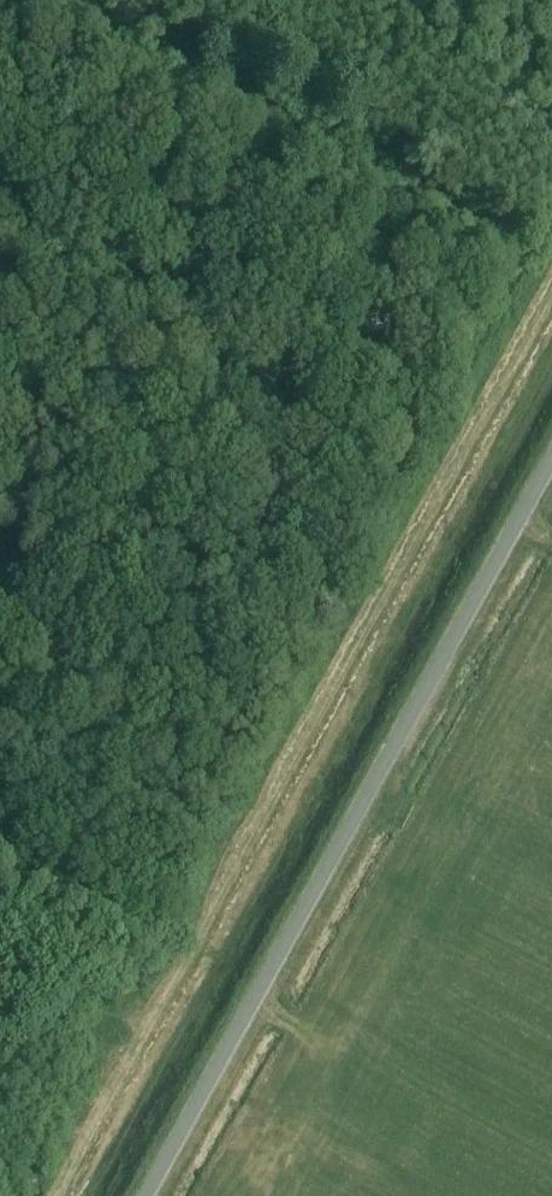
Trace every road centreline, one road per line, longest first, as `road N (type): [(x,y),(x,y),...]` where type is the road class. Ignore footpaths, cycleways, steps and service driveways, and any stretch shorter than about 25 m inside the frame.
road 1 (track): [(85,1195),(551,340)]
road 2 (unclassified): [(145,1195),(551,456)]

